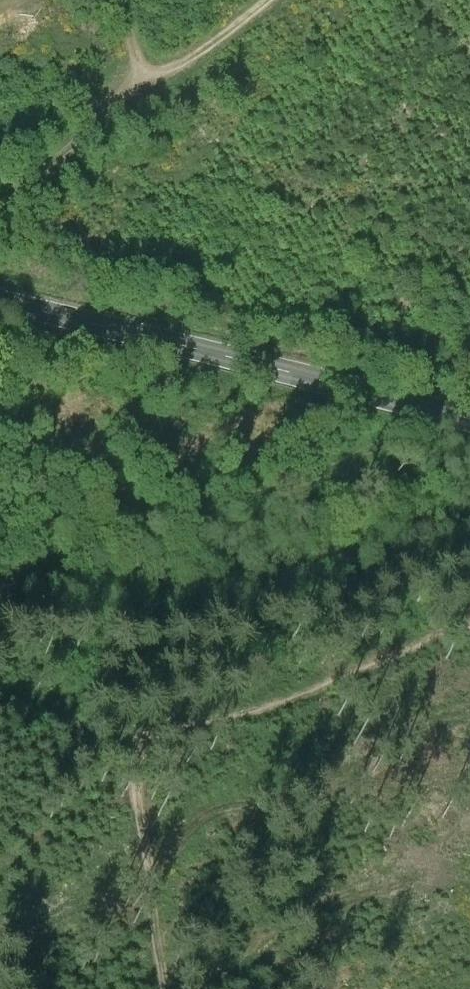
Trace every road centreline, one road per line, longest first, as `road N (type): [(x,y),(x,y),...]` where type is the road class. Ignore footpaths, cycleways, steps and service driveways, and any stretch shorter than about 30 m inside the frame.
road 1 (track): [(469,626),(245,713),(132,741),(0,698)]
road 2 (secondary): [(469,436),(0,310)]
road 3 (track): [(0,510),(117,523),(184,510),(298,480),(412,425)]
road 4 (track): [(273,0),(0,200)]
road 5 (track): [(132,741),(162,988)]

